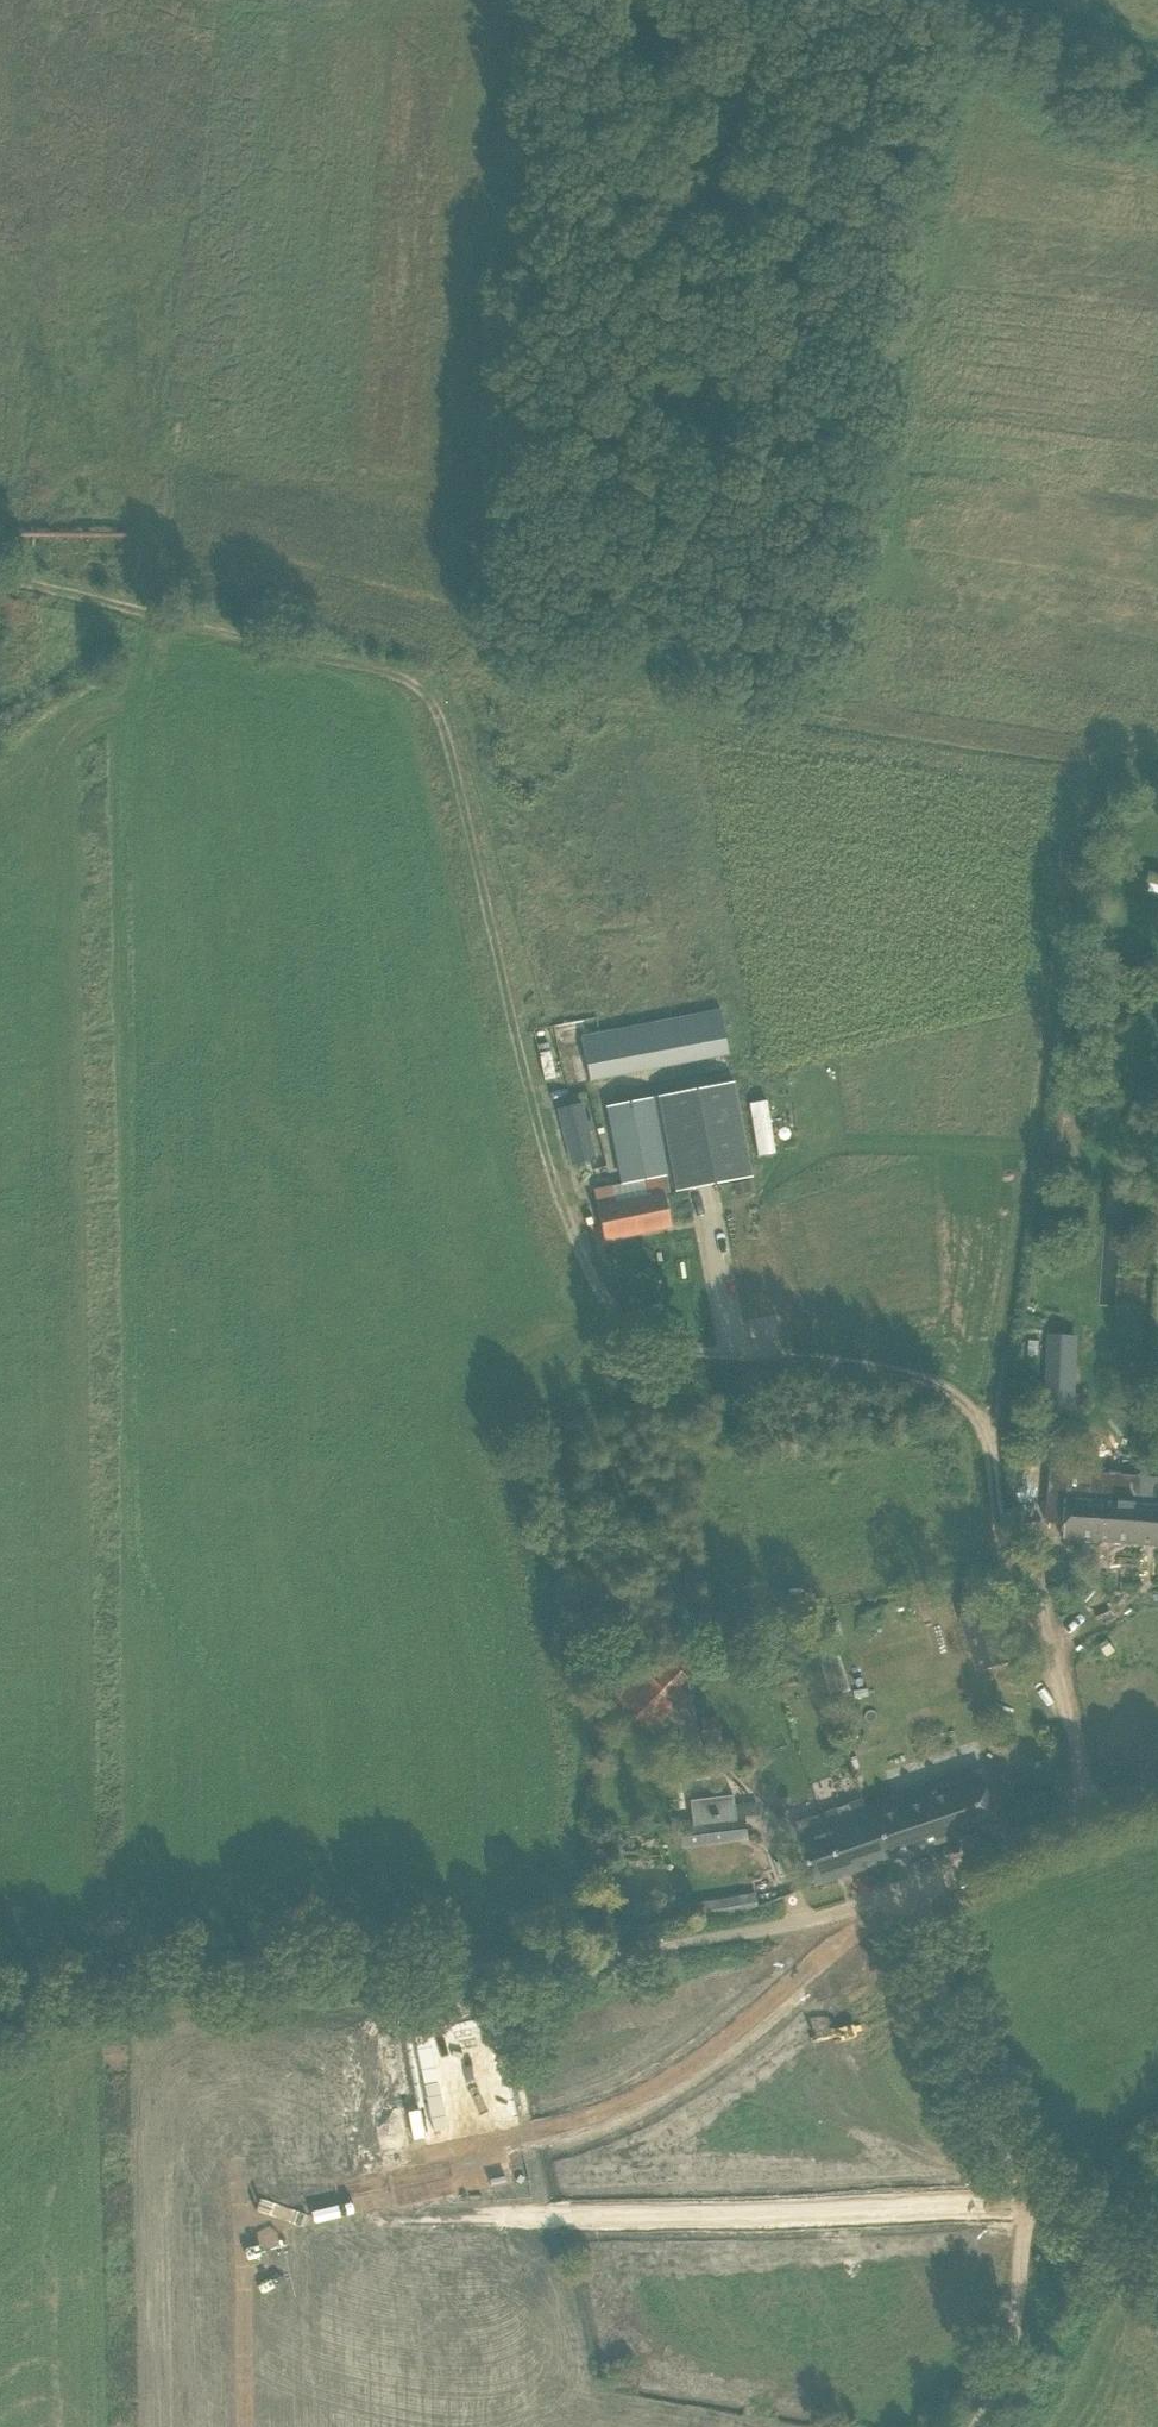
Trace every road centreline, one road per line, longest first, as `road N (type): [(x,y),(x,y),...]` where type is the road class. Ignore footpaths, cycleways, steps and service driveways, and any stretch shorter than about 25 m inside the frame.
road 1 (track): [(123,0),(132,397),(145,500),(139,731),(155,1633),(188,1840),(189,1978),(163,2129),(168,2426)]
road 2 (track): [(1098,1817),(997,1508),(989,1434),(932,1389),(664,1358),(604,1305),(538,1077),(453,695),(421,675),(362,661),(0,586)]
road 3 (track): [(874,1895),(846,1941),(716,2051),(592,2116),(247,2183),(247,2426)]
road 4 (track): [(247,2228),(1023,2203)]
road 5 (track): [(989,1434),(1093,776)]
road 6 (unclassified): [(1157,2269),(1069,2209),(1006,2135),(973,2066),(920,1881)]
road 7 (track): [(1025,2160),(1020,2266),(997,2382),(965,2426)]
road 8 (unclassified): [(920,1881),(1157,1790)]
road 9 (unclassified): [(684,1941),(810,1916),(920,1881)]

